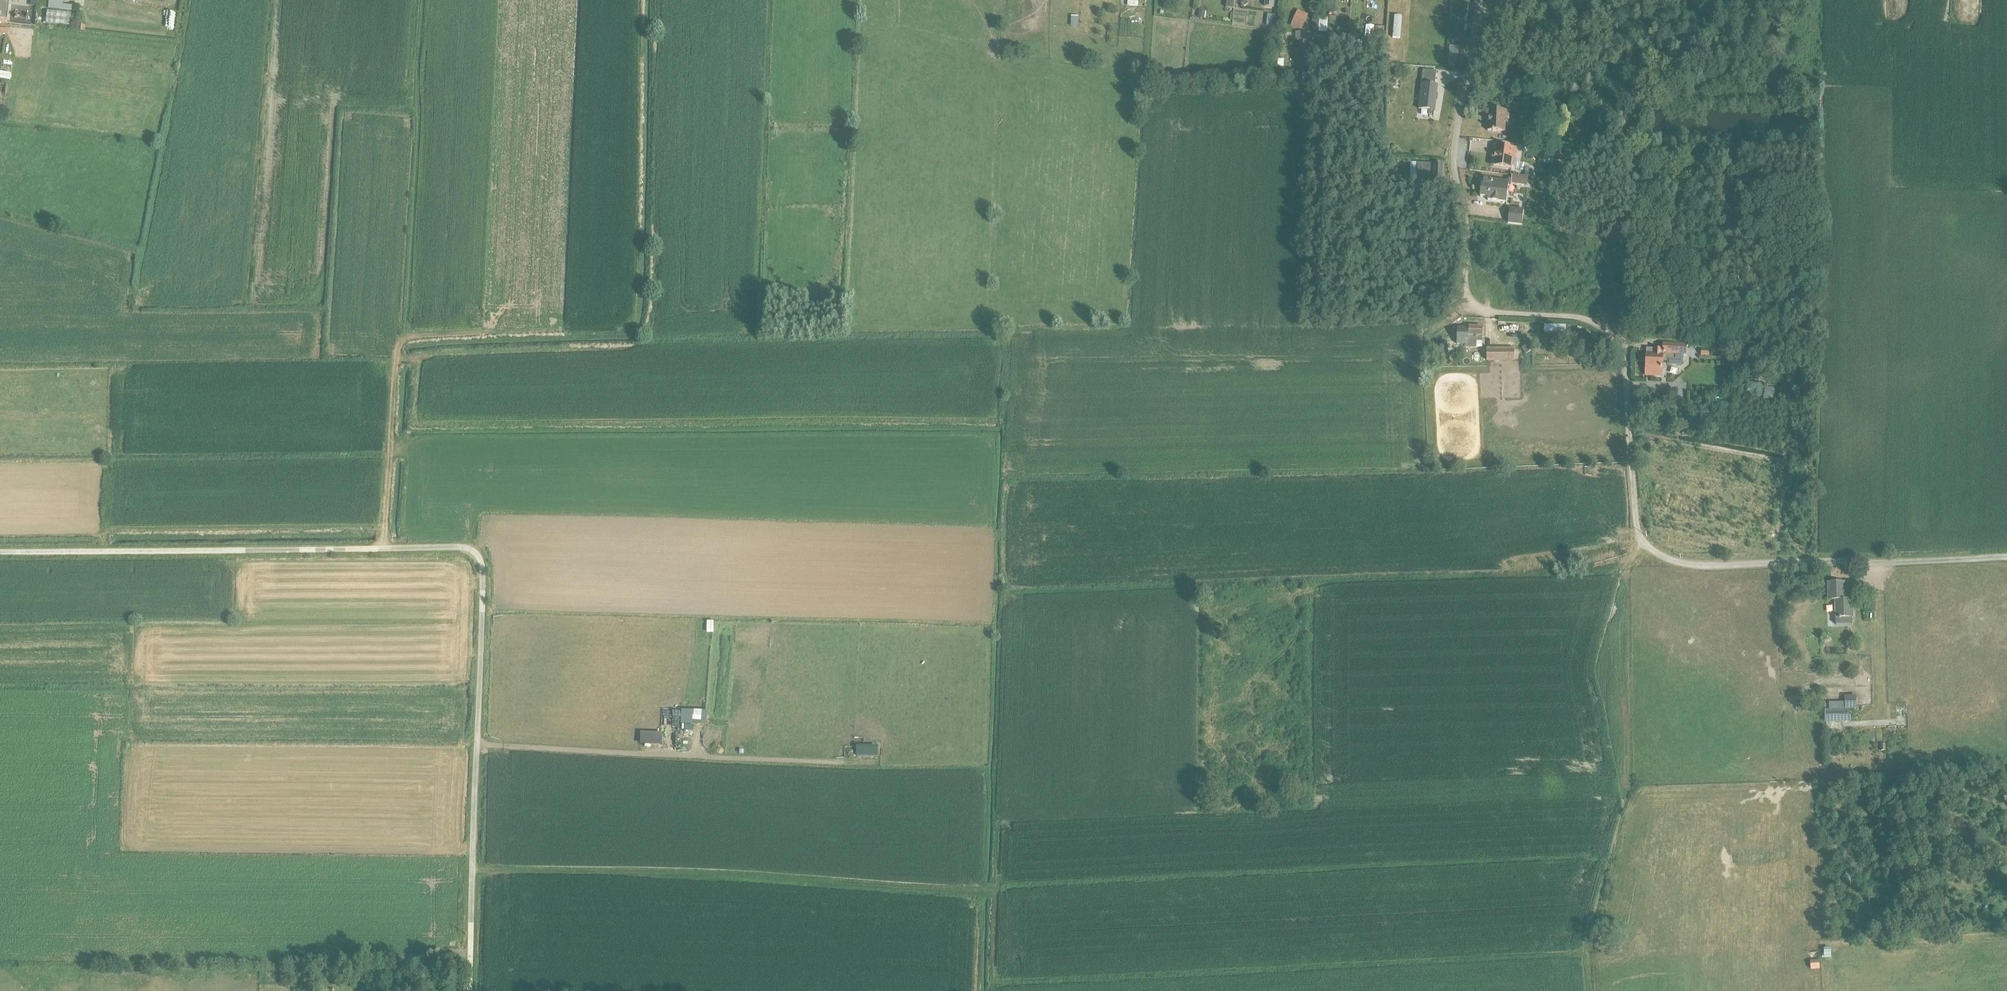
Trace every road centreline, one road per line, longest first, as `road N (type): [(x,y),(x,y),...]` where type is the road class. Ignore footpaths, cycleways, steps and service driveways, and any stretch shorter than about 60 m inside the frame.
road 1 (unclassified): [(1478,0),(1455,149),(1463,292),(1482,314),(1592,324),(1617,339),(1645,549),(1673,566),(1713,572),(2006,562)]
road 2 (unclassified): [(469,990),(483,566),(474,554),(0,554)]
road 3 (track): [(993,893),(473,871)]
road 4 (track): [(854,766),(477,747)]

